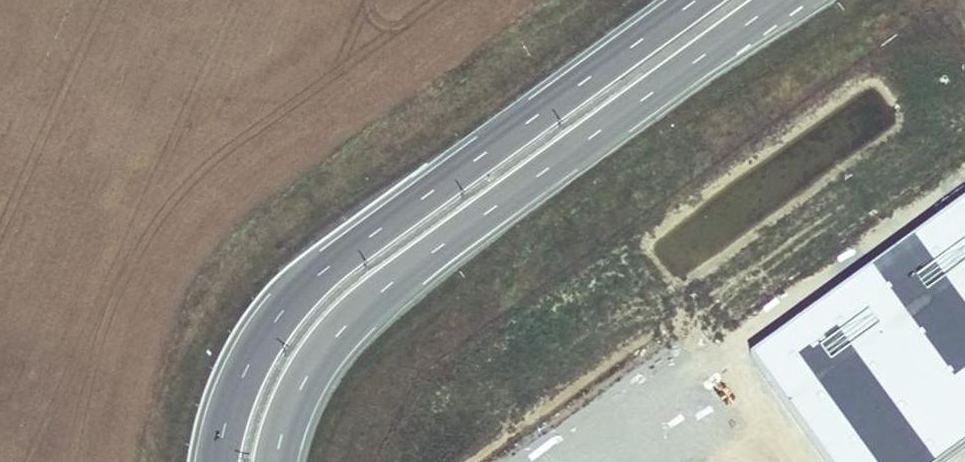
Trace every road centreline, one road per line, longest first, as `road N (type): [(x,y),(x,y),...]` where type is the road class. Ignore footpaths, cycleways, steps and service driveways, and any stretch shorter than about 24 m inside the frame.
road 1 (secondary): [(275,461),(300,389),(326,349),(394,282),(782,0)]
road 2 (secondary): [(696,0),(293,299),(239,384),(217,461)]

